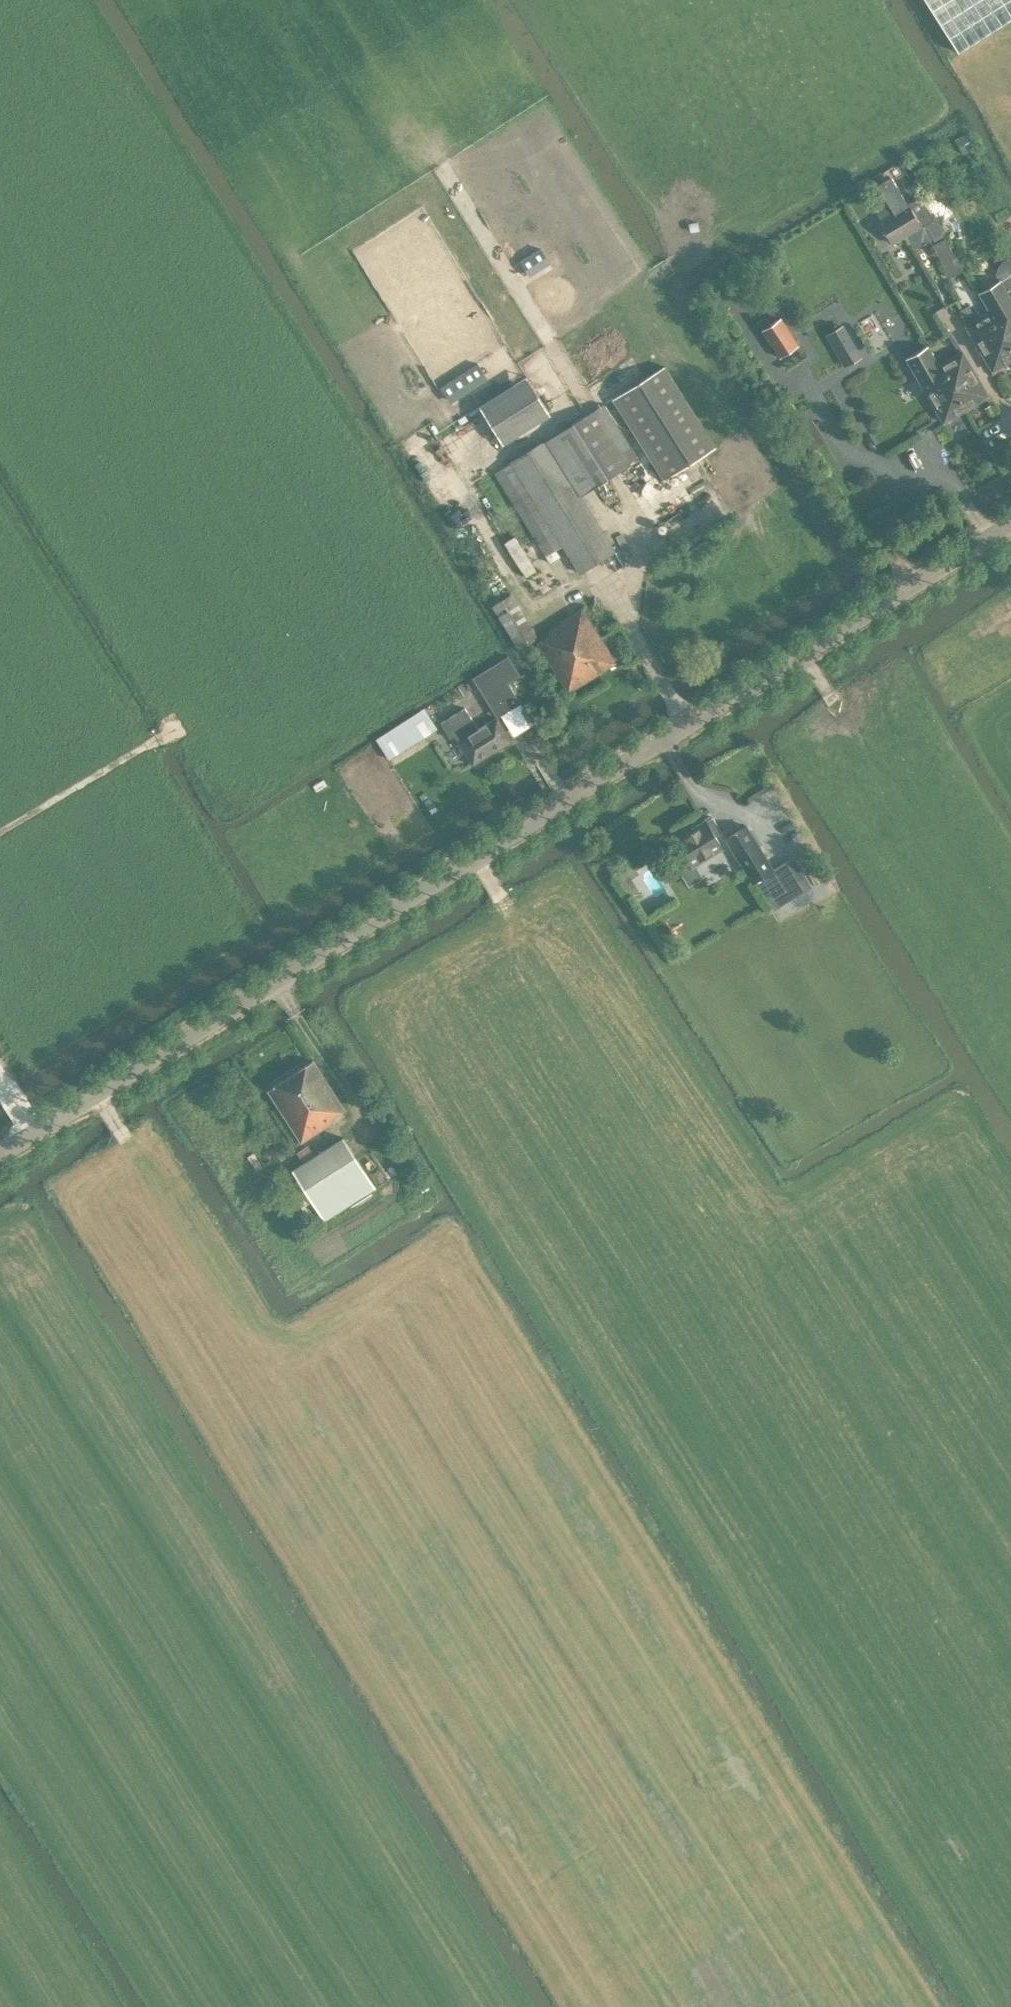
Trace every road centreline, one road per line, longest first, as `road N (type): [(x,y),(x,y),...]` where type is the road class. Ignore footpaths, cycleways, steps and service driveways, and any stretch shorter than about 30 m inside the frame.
road 1 (unclassified): [(0,1150),(1010,523)]

